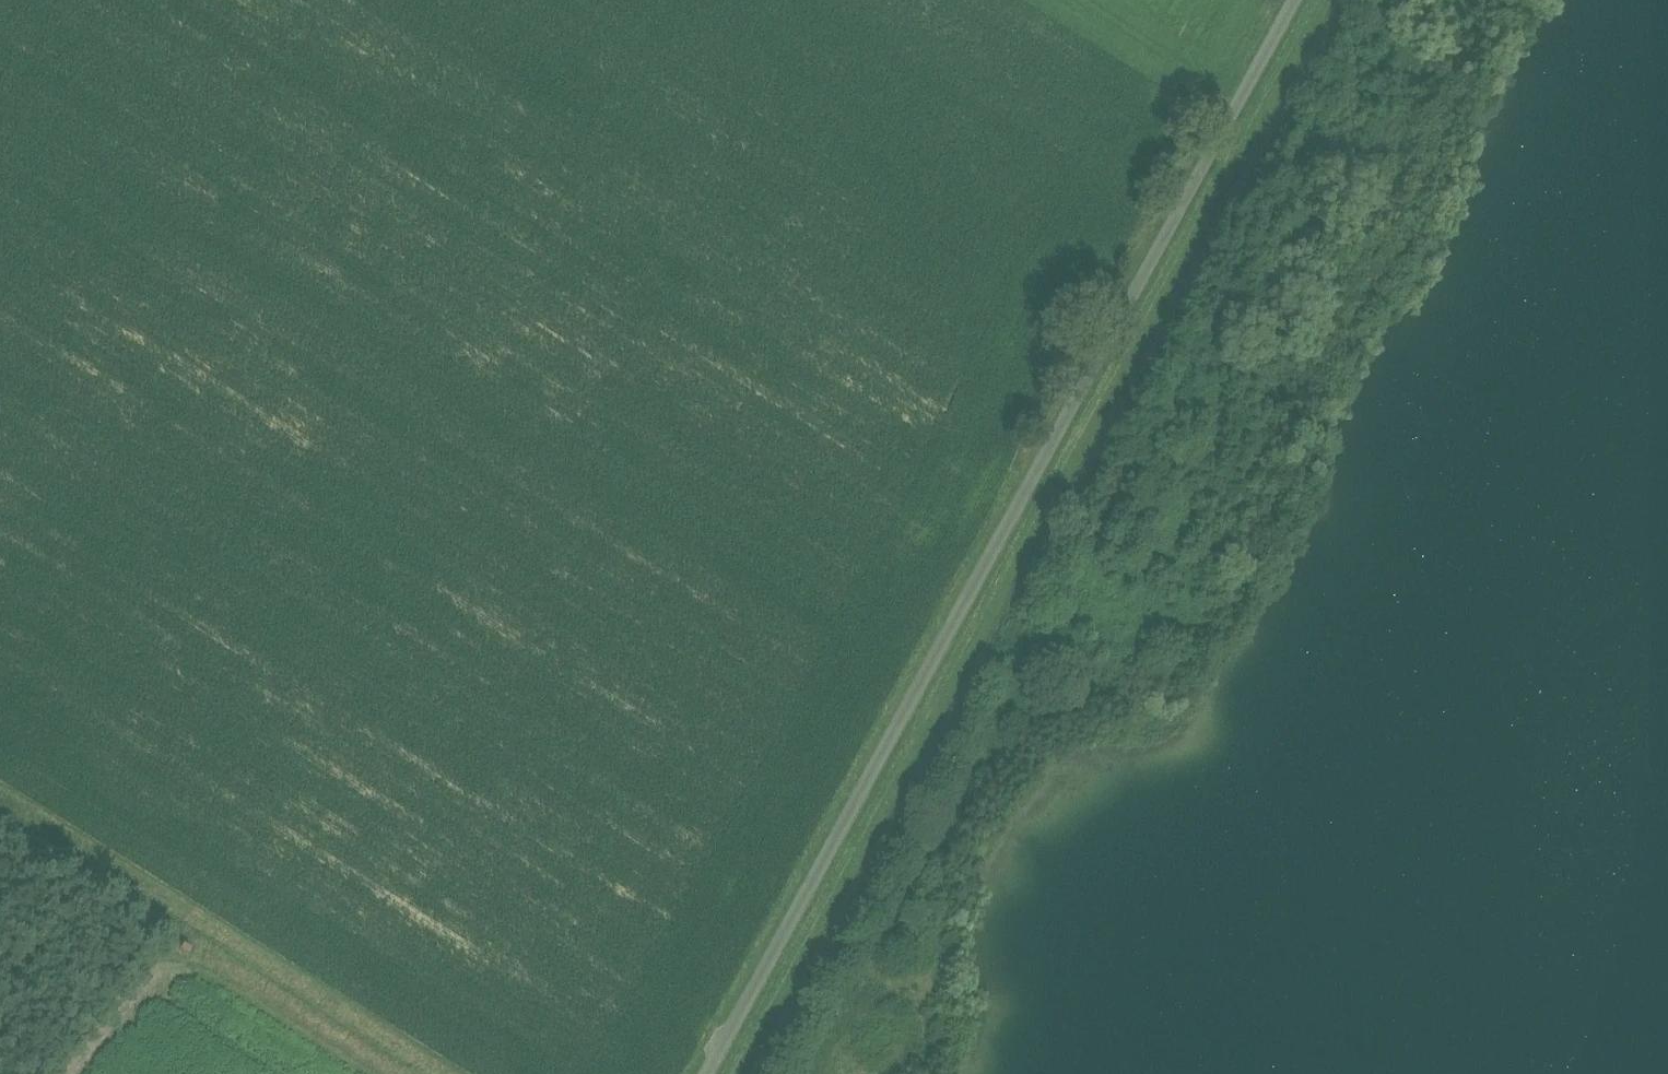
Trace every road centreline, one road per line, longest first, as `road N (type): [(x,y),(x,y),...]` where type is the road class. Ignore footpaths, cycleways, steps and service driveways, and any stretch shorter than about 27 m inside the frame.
road 1 (unclassified): [(1308,0),(725,1073)]

